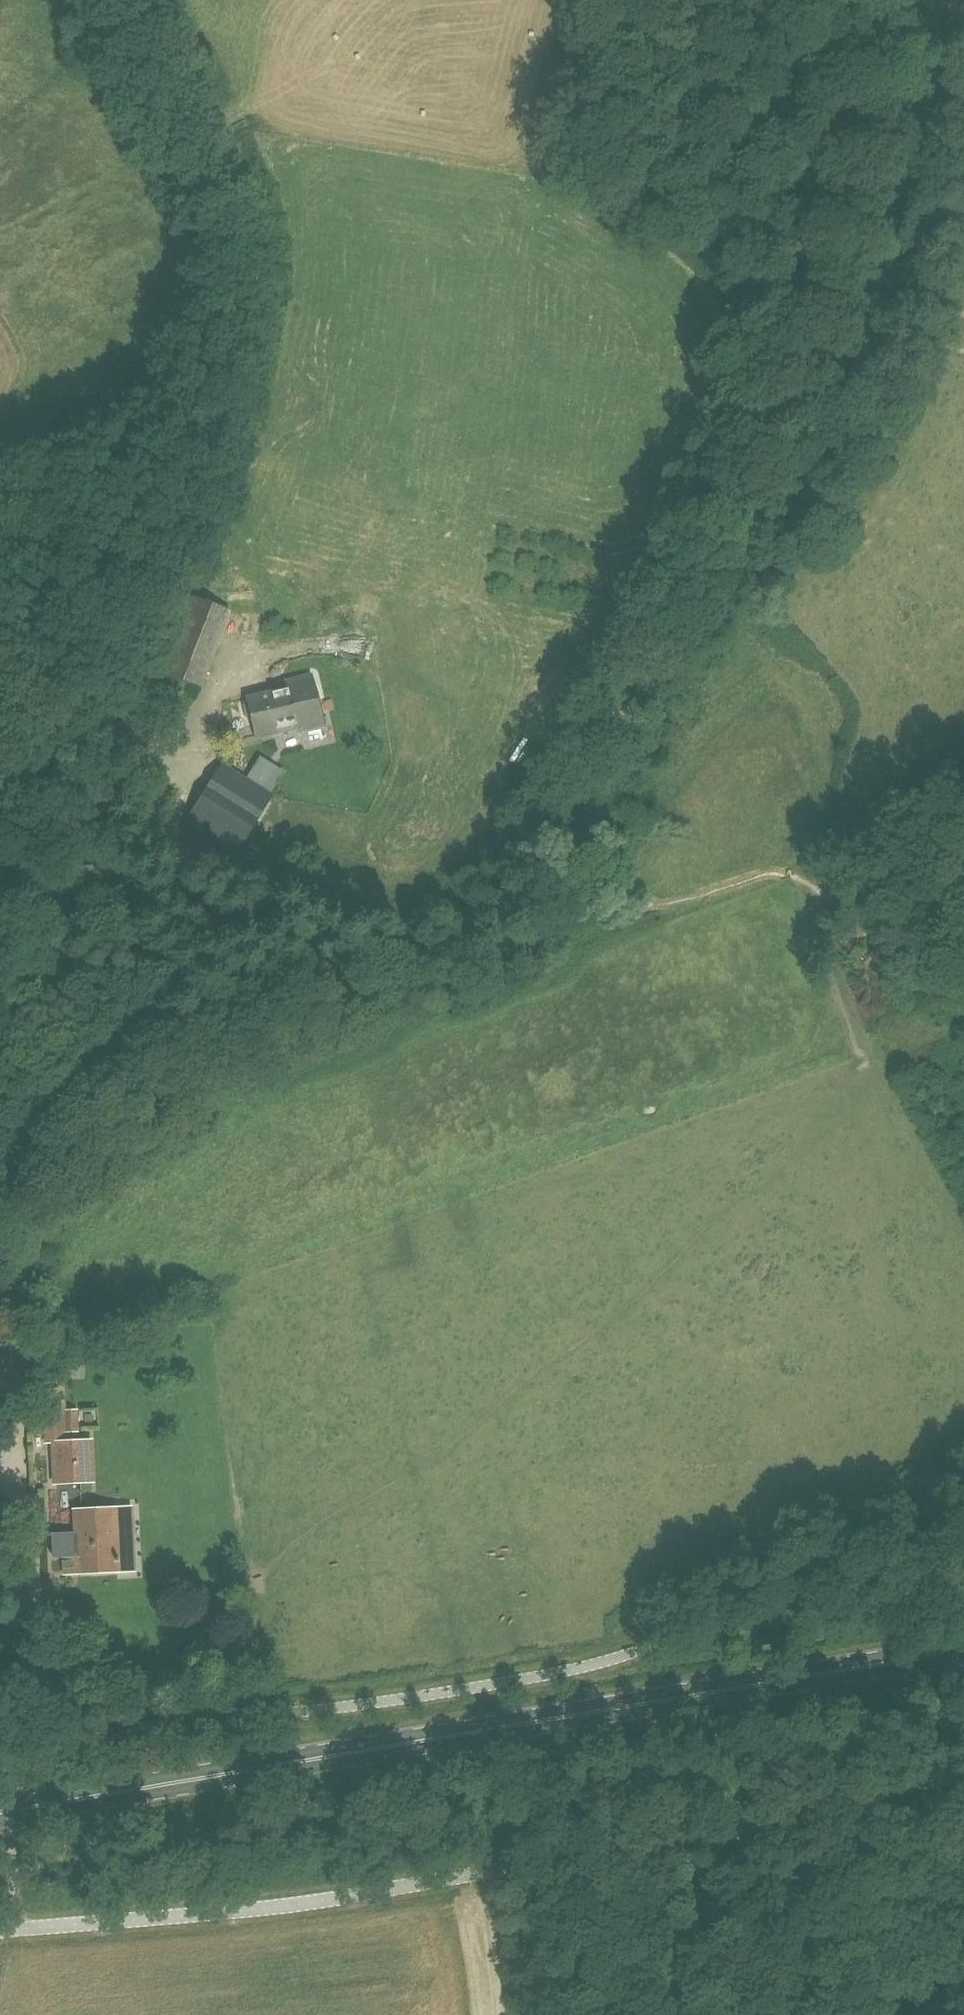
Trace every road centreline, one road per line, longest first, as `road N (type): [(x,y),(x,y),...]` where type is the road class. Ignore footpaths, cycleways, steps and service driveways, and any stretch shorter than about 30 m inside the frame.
road 1 (primary): [(0,1812),(963,1650)]
road 2 (track): [(124,733),(248,391),(259,229),(155,0)]
road 3 (unclassified): [(0,1019),(124,733),(0,646)]

